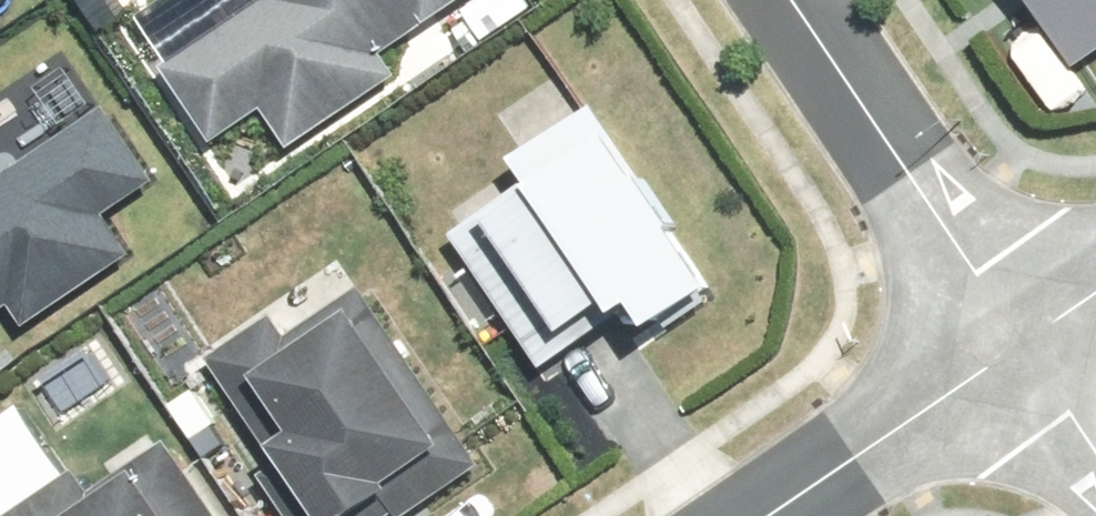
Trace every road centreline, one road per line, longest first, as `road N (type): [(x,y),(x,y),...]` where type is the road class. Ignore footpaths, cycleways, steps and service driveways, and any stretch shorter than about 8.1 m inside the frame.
road 1 (residential): [(781,0),(1007,327)]
road 2 (residential): [(1007,327),(735,515)]
road 3 (residential): [(1007,327),(1095,458)]

